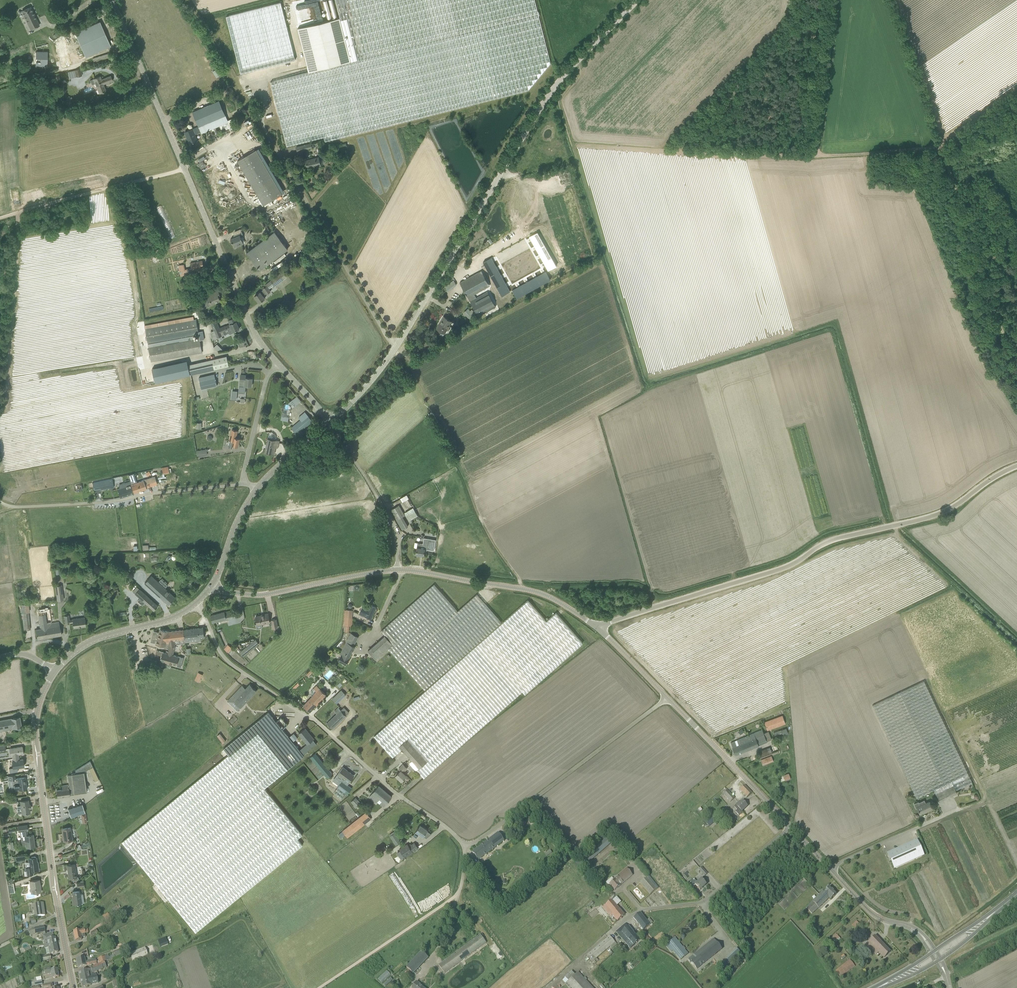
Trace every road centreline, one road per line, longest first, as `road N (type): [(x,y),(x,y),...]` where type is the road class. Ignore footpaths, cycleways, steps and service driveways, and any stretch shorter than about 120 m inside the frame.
road 1 (unclassified): [(666,698),(468,847),(323,727),(228,664),(199,598)]
road 2 (tertiary): [(329,422),(395,348),(565,73),(634,0)]
road 3 (unclassified): [(596,627),(769,572),(826,541),(940,514),(1016,466)]
road 4 (tertiary): [(281,368),(248,317),(112,0)]
road 5 (track): [(817,155),(942,152),(1016,358)]
road 6 (tertiary): [(70,987),(35,729),(54,671)]
road 7 (track): [(521,589),(479,519),(460,456),(395,348)]
road 8 (unclassified): [(0,507),(244,483)]
road 9 (tertiary): [(596,627),(526,590),(397,570)]
road 10 (track): [(0,219),(184,169)]
road 11 (tertiary): [(210,589),(268,594),(397,570)]
road 12 (unclassified): [(641,910),(700,904),(790,824)]
road 13 (tertiary): [(790,824),(666,698)]
road 14 (tertiary): [(914,929),(871,913),(790,824)]
road 15 (tertiary): [(54,671),(83,645),(171,620),(199,598)]
road 16 (track): [(459,896),(321,987)]
road 17 (track): [(835,0),(817,155)]
road 18 (track): [(263,127),(188,0)]
road 19 (unclassified): [(244,483),(266,375),(281,368)]

